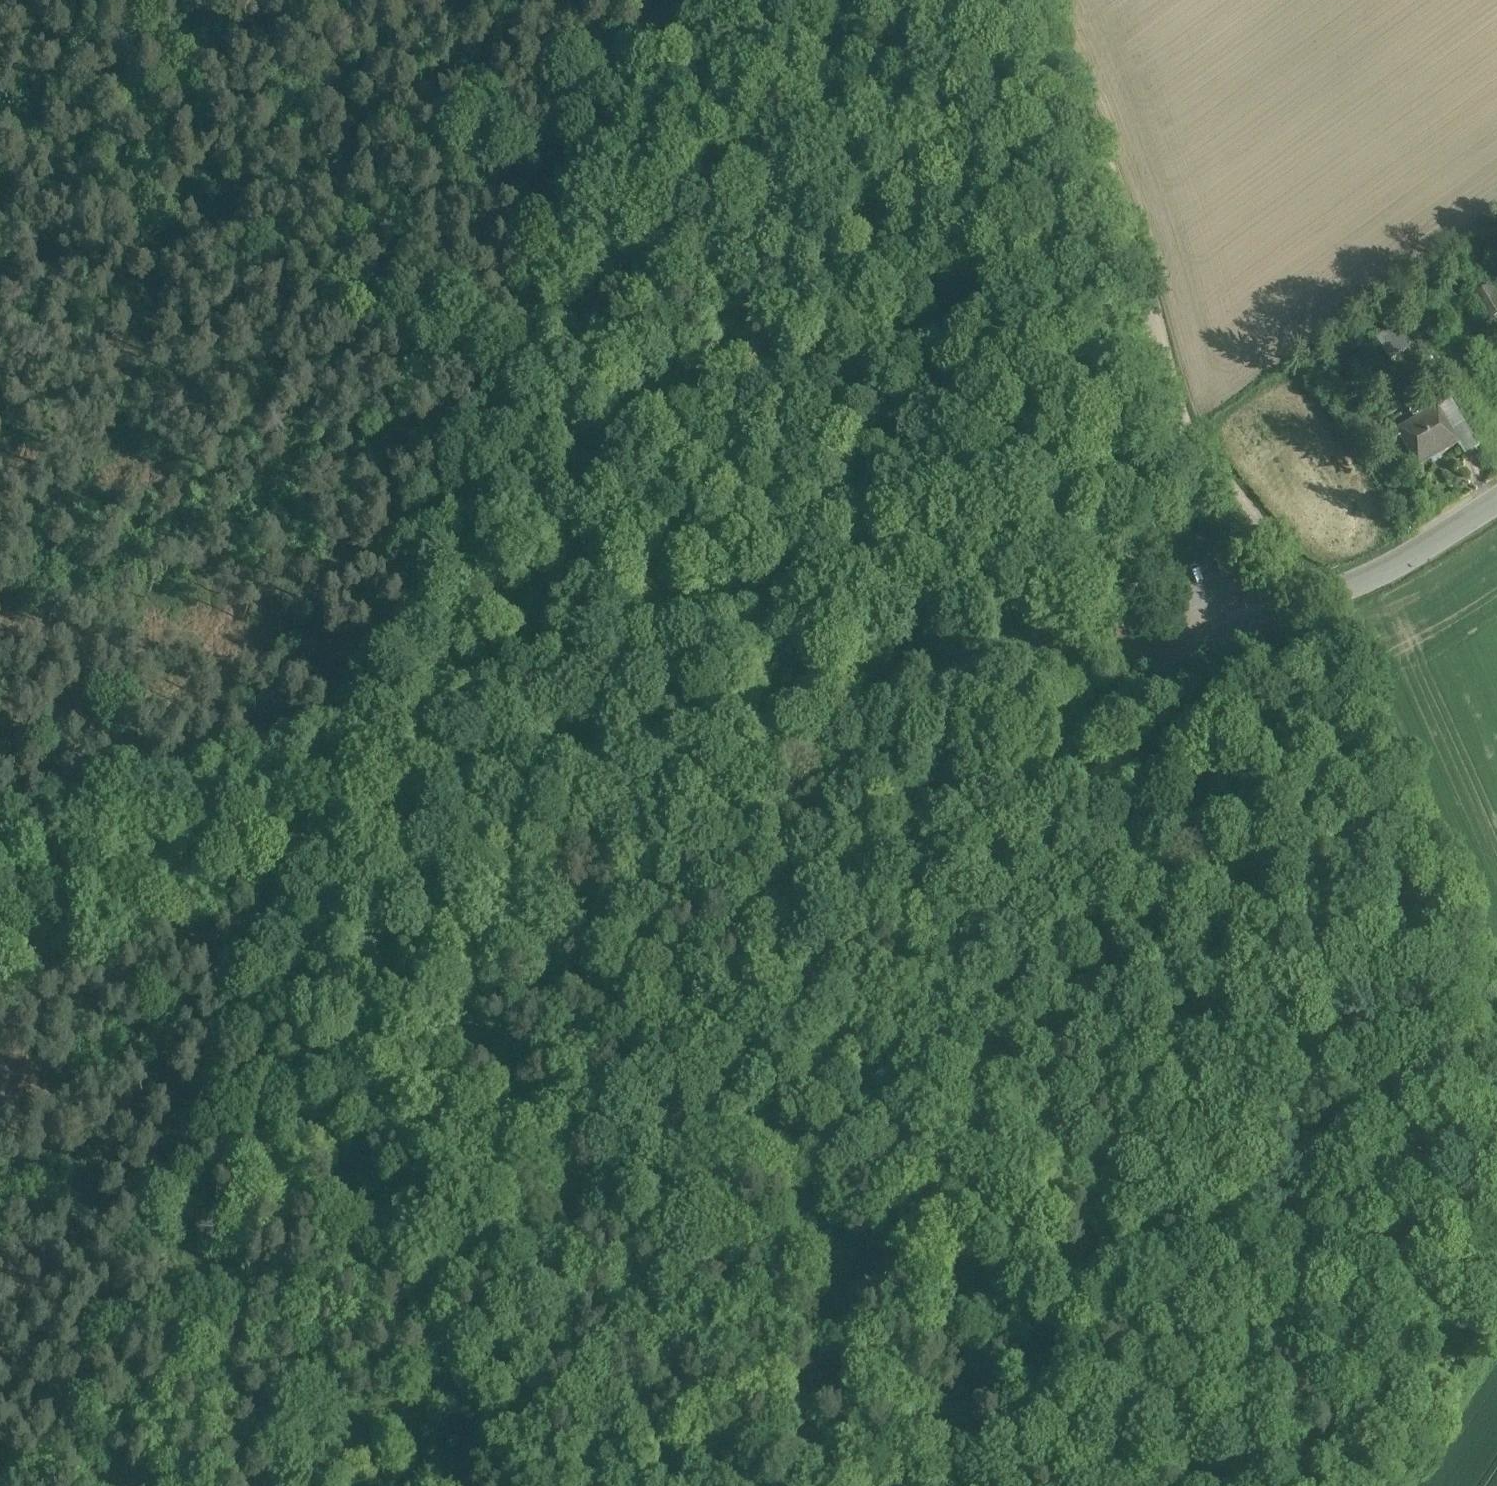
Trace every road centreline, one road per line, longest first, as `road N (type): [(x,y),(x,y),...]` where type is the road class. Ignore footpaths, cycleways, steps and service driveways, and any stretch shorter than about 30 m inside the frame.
road 1 (track): [(1247,611),(816,690),(357,816)]
road 2 (track): [(38,1485),(325,777)]
road 3 (unclassified): [(1041,0),(1178,413),(1275,550),(1322,587)]
road 4 (track): [(408,1209),(681,1361),(868,1485)]
road 5 (track): [(357,816),(0,898)]
road 6 (track): [(1092,1485),(1079,1431),(1091,1289)]
road 7 (tertiary): [(1496,503),(1354,583),(1322,587)]

